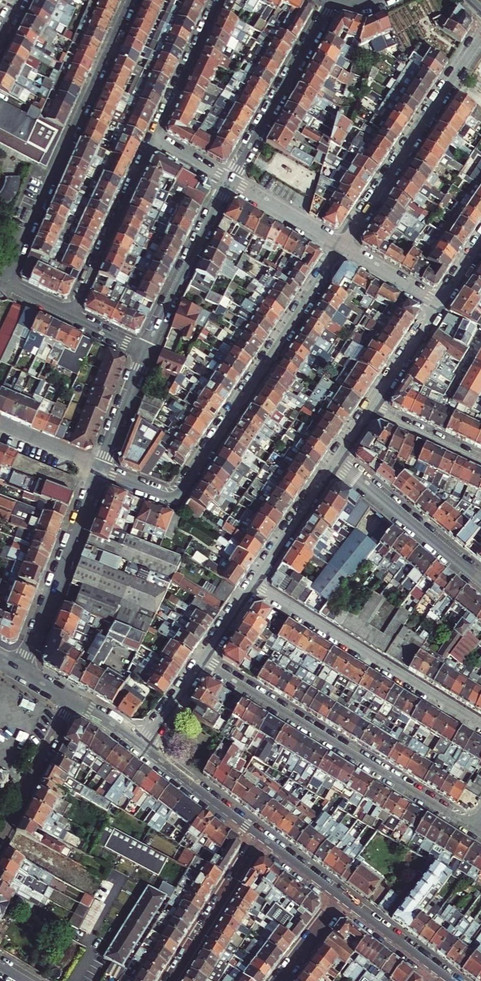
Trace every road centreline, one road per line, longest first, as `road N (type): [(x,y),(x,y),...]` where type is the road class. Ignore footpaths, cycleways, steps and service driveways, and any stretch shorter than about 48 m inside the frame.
road 1 (residential): [(99,471),(176,501),(340,247)]
road 2 (residential): [(475,830),(202,661)]
road 3 (residential): [(7,285),(130,0)]
road 4 (residential): [(253,585),(480,725)]
road 5 (residential): [(340,247),(480,39)]
road 6 (residential): [(23,669),(99,471)]
road 7 (residential): [(332,0),(229,182)]
road 8 (residential): [(154,140),(71,316)]
road 9 (residential): [(229,182),(146,352)]
road 10 (residential): [(335,461),(480,581)]
road 11 (residential): [(261,838),(170,980)]
road 12 (residential): [(0,838),(72,699)]
road 13 (residential): [(219,0),(154,140)]
road 14 (tertiary): [(261,838),(143,747)]
road 15 (residential): [(253,585),(335,461)]
road 16 (residential): [(229,182),(340,247)]
road 17 (residential): [(146,352),(99,471)]
road 18 (tertiary): [(444,976),(343,899)]
road 19 (residential): [(370,409),(438,306)]
road 20 (residential): [(370,409),(480,461)]

